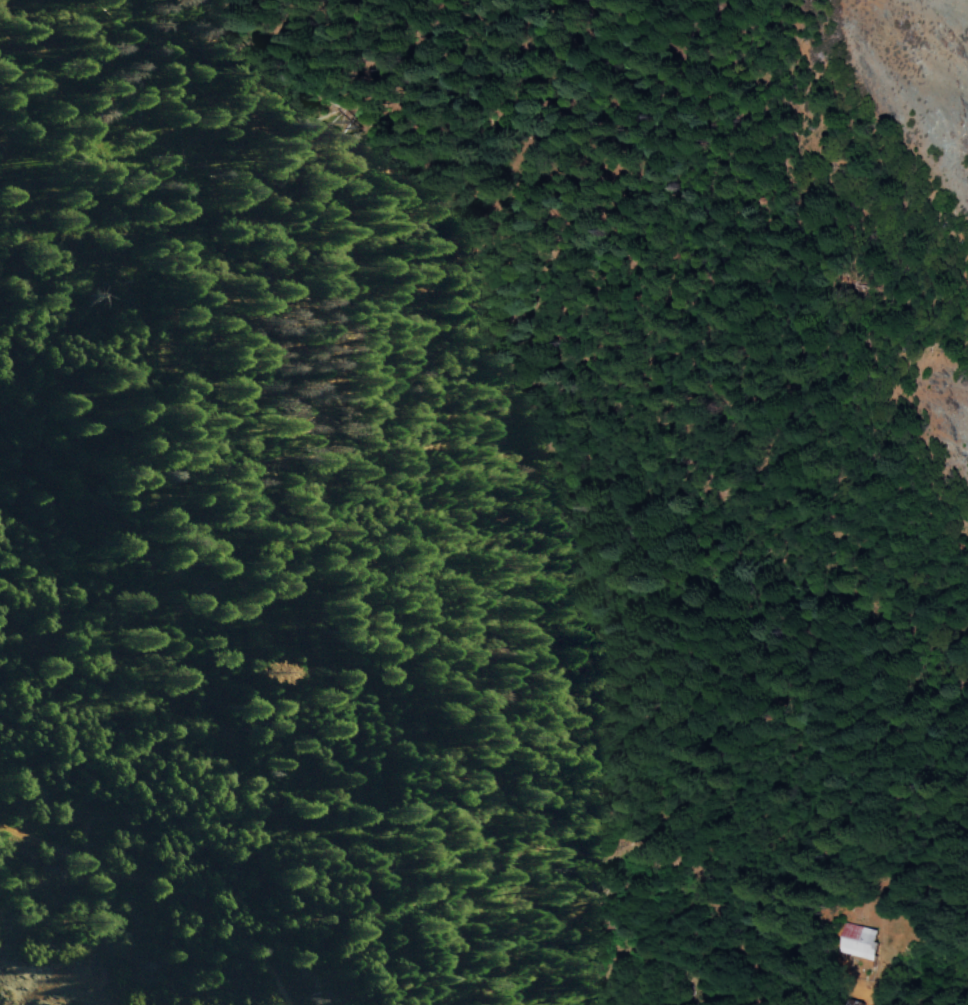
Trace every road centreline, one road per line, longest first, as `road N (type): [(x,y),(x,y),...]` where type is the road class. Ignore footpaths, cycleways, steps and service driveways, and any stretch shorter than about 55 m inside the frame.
road 1 (residential): [(0,826),(209,905),(258,951),(291,1004)]

